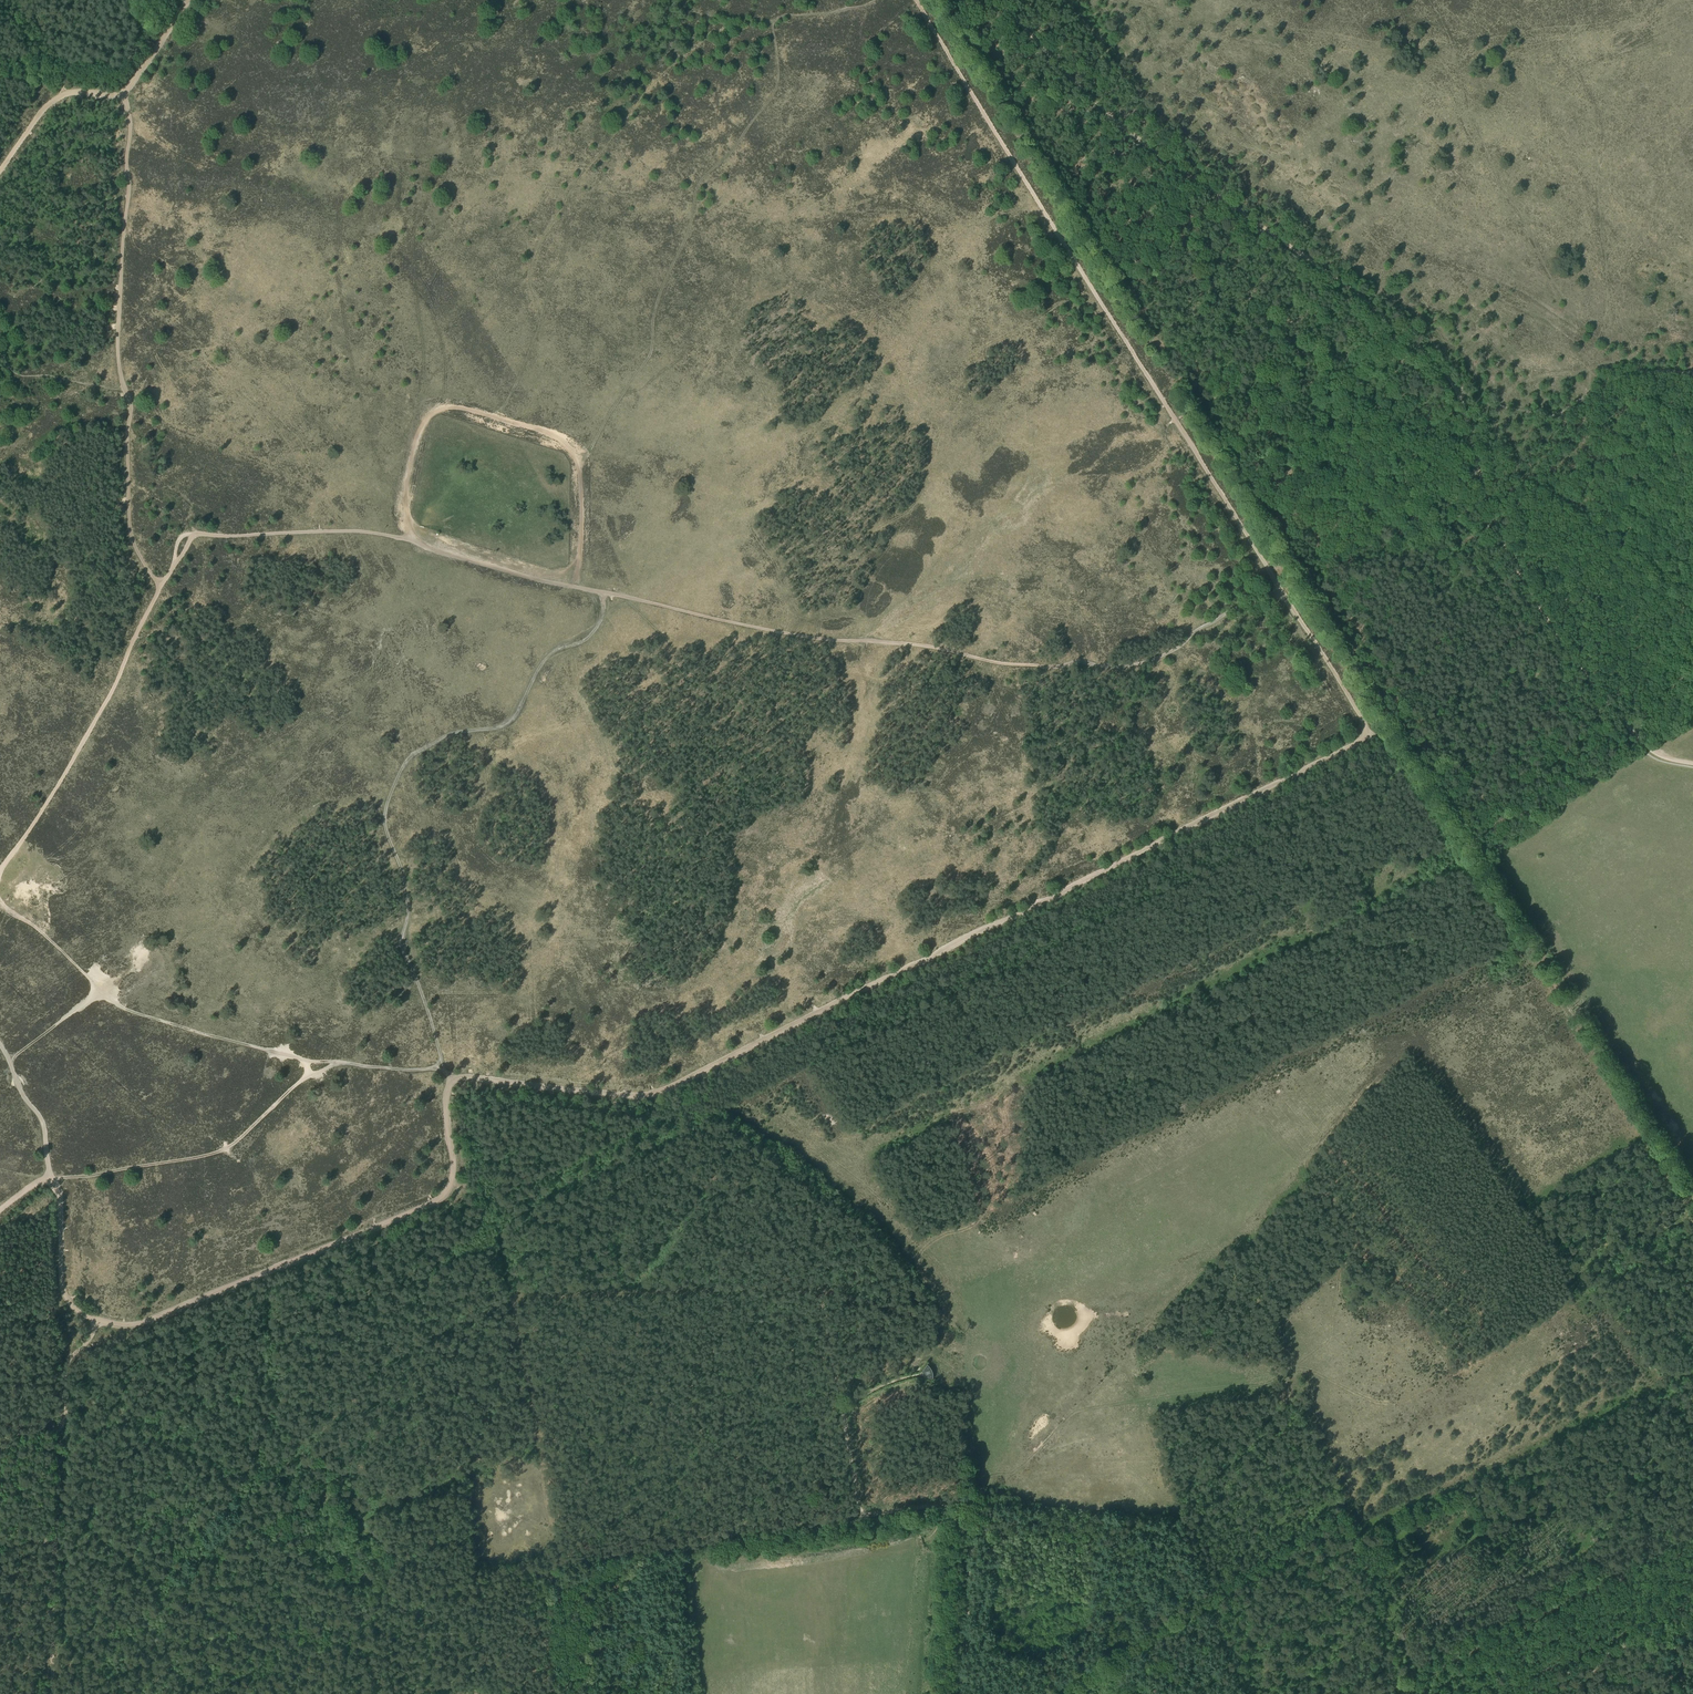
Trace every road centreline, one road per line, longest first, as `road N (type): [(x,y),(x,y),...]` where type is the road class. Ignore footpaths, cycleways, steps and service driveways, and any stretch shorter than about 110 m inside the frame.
road 1 (track): [(98,1322),(153,1320),(438,1201),(455,1174),(447,1090),(459,1077),(655,1095),(1368,735),(915,0)]
road 2 (track): [(161,586),(194,535),(362,532),(531,579),(773,631),(1046,667),(1147,661),(1227,611),(1282,594)]
road 3 (track): [(0,904),(52,942),(107,999),(300,1057),(309,1070),(228,1148),(52,1182)]
road 4 (track): [(999,0),(1122,126),(1369,303),(1443,372),(1462,401)]
road 5 (track): [(447,1074),(403,946),(409,913),(384,824),(386,803),(415,753),(446,735),(513,721),(549,654),(596,629),(604,592)]
road 6 (track): [(969,1504),(973,1483),(1015,1472),(1285,1186),(1377,1065)]
road 7 (track): [(122,95),(130,130),(117,341),(130,406),(129,518),(140,558),(161,586)]
road 8 (track): [(961,1693),(969,1504),(863,1513),(843,1419),(867,1394),(924,1374)]
road 9 (track): [(1462,401),(1490,509),(1536,604),(1640,742),(1659,756),(1692,763)]
road 10 (track): [(575,588),(583,523),(574,454),(547,432),(469,410),(438,409),(424,419),(406,495),(420,544)]
road 11 (track): [(98,1322),(65,1364),(55,1440),(53,1693)]
road 12 (track): [(0,870),(100,713),(161,586)]
road 13 (track): [(1627,726),(1552,781),(1461,804),(1445,800),(1404,733),(1368,735)]
road 14 (track): [(0,1211),(38,1183),(57,1187),(64,1294),(98,1322)]
road 15 (track): [(1527,1693),(1692,1614)]
road 16 (track): [(55,63),(117,71),(170,0)]
road 17 (track): [(306,1062),(436,1068),(452,1081)]
road 18 (track): [(0,1044),(42,1121),(52,1182)]
road 19 (track): [(651,354),(577,461)]
road 20 (track): [(100,990),(15,1056),(12,1068)]

